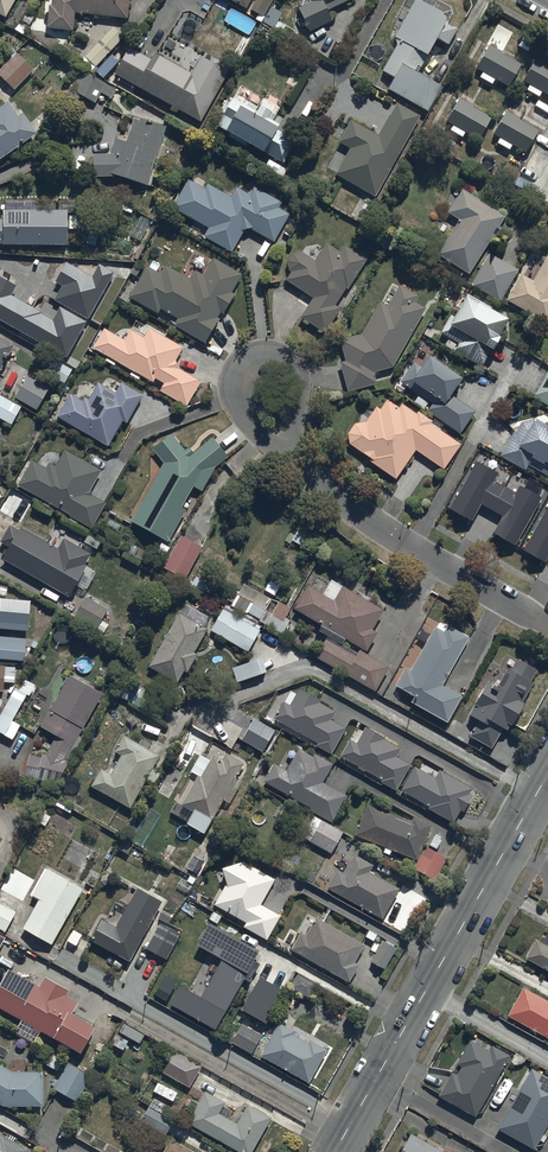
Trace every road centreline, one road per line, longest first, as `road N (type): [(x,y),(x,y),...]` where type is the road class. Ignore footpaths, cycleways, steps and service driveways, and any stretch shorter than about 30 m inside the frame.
road 1 (residential): [(547,626),(431,561),(291,457)]
road 2 (tertiary): [(547,773),(426,990)]
road 3 (residential): [(291,457),(240,410),(232,391),(247,359),(266,352),(303,380)]
road 4 (tertiary): [(426,990),(334,1151)]
road 5 (residential): [(426,990),(547,1058)]

